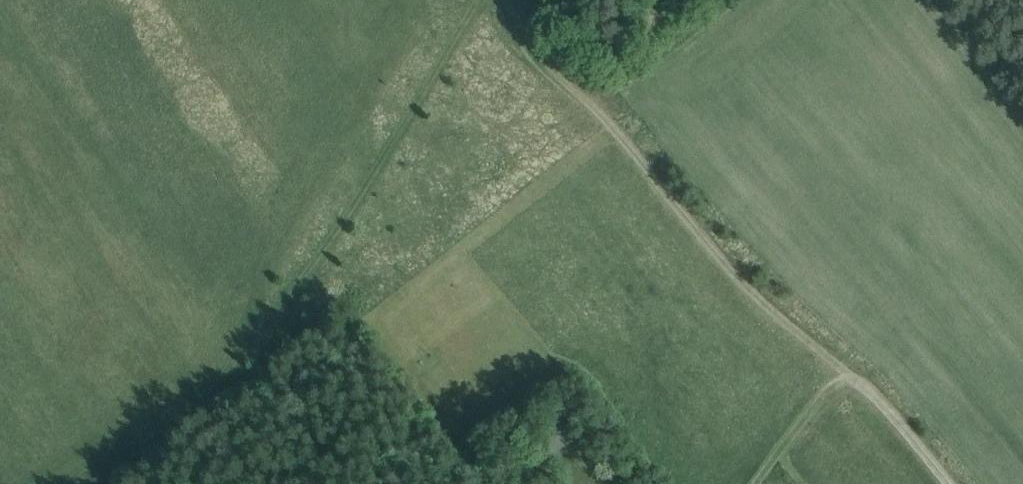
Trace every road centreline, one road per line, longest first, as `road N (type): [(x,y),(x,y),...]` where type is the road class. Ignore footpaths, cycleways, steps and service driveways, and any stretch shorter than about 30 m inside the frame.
road 1 (track): [(516,0),(778,340),(881,416),(935,483)]

